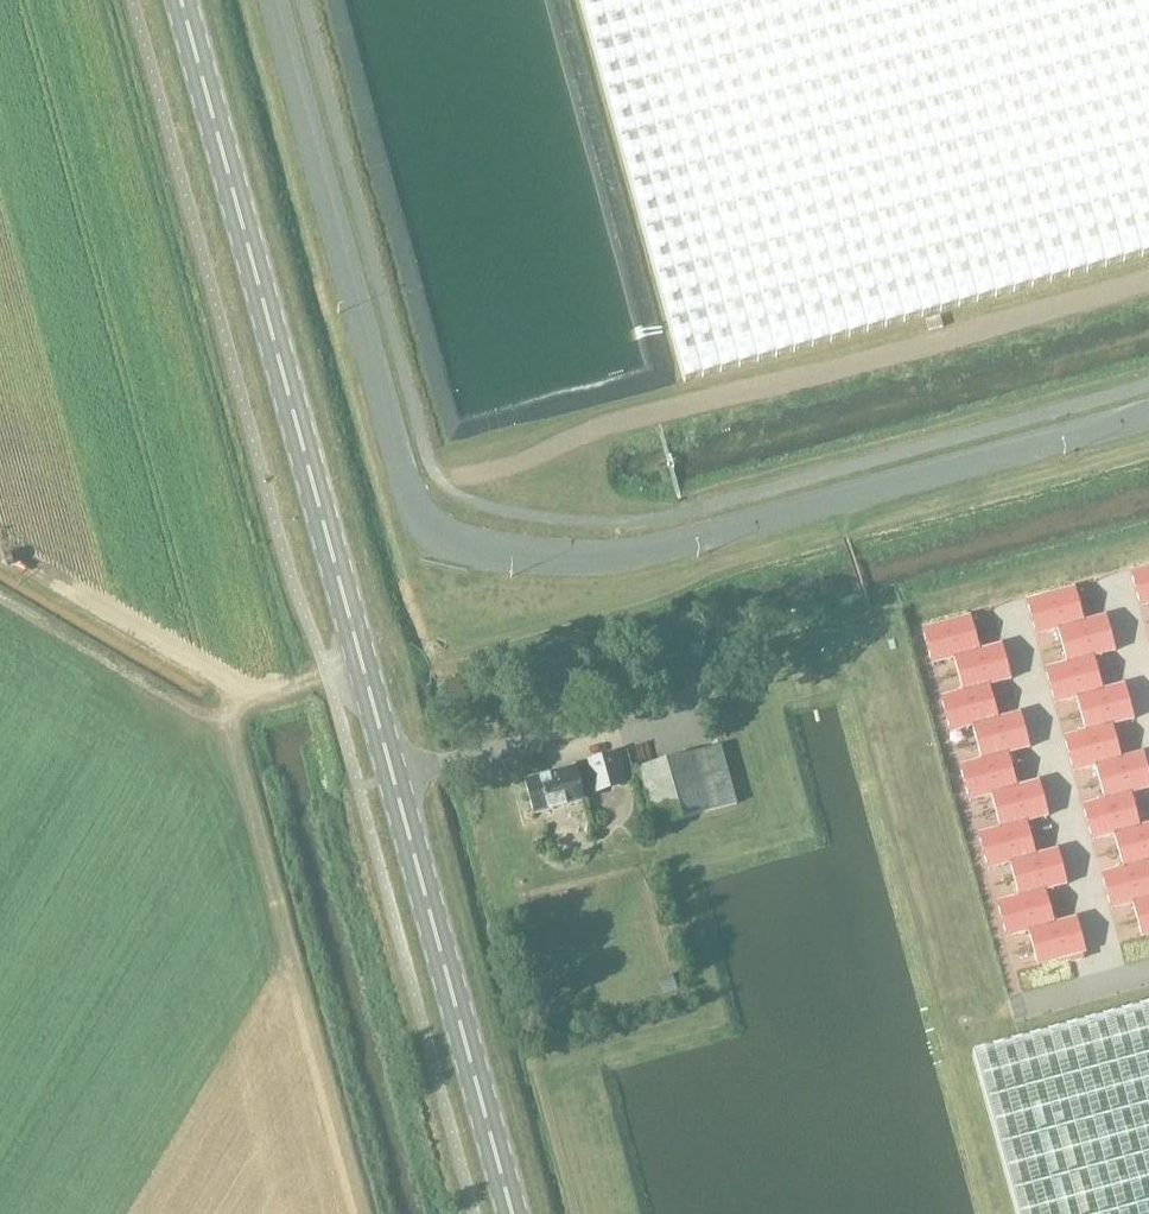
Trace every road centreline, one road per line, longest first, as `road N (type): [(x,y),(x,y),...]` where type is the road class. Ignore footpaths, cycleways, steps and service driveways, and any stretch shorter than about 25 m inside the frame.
road 1 (unclassified): [(1148,412),(618,555),(519,554),(444,538),(421,520),(409,495),(273,0)]
road 2 (secondary): [(512,1213),(180,0)]

